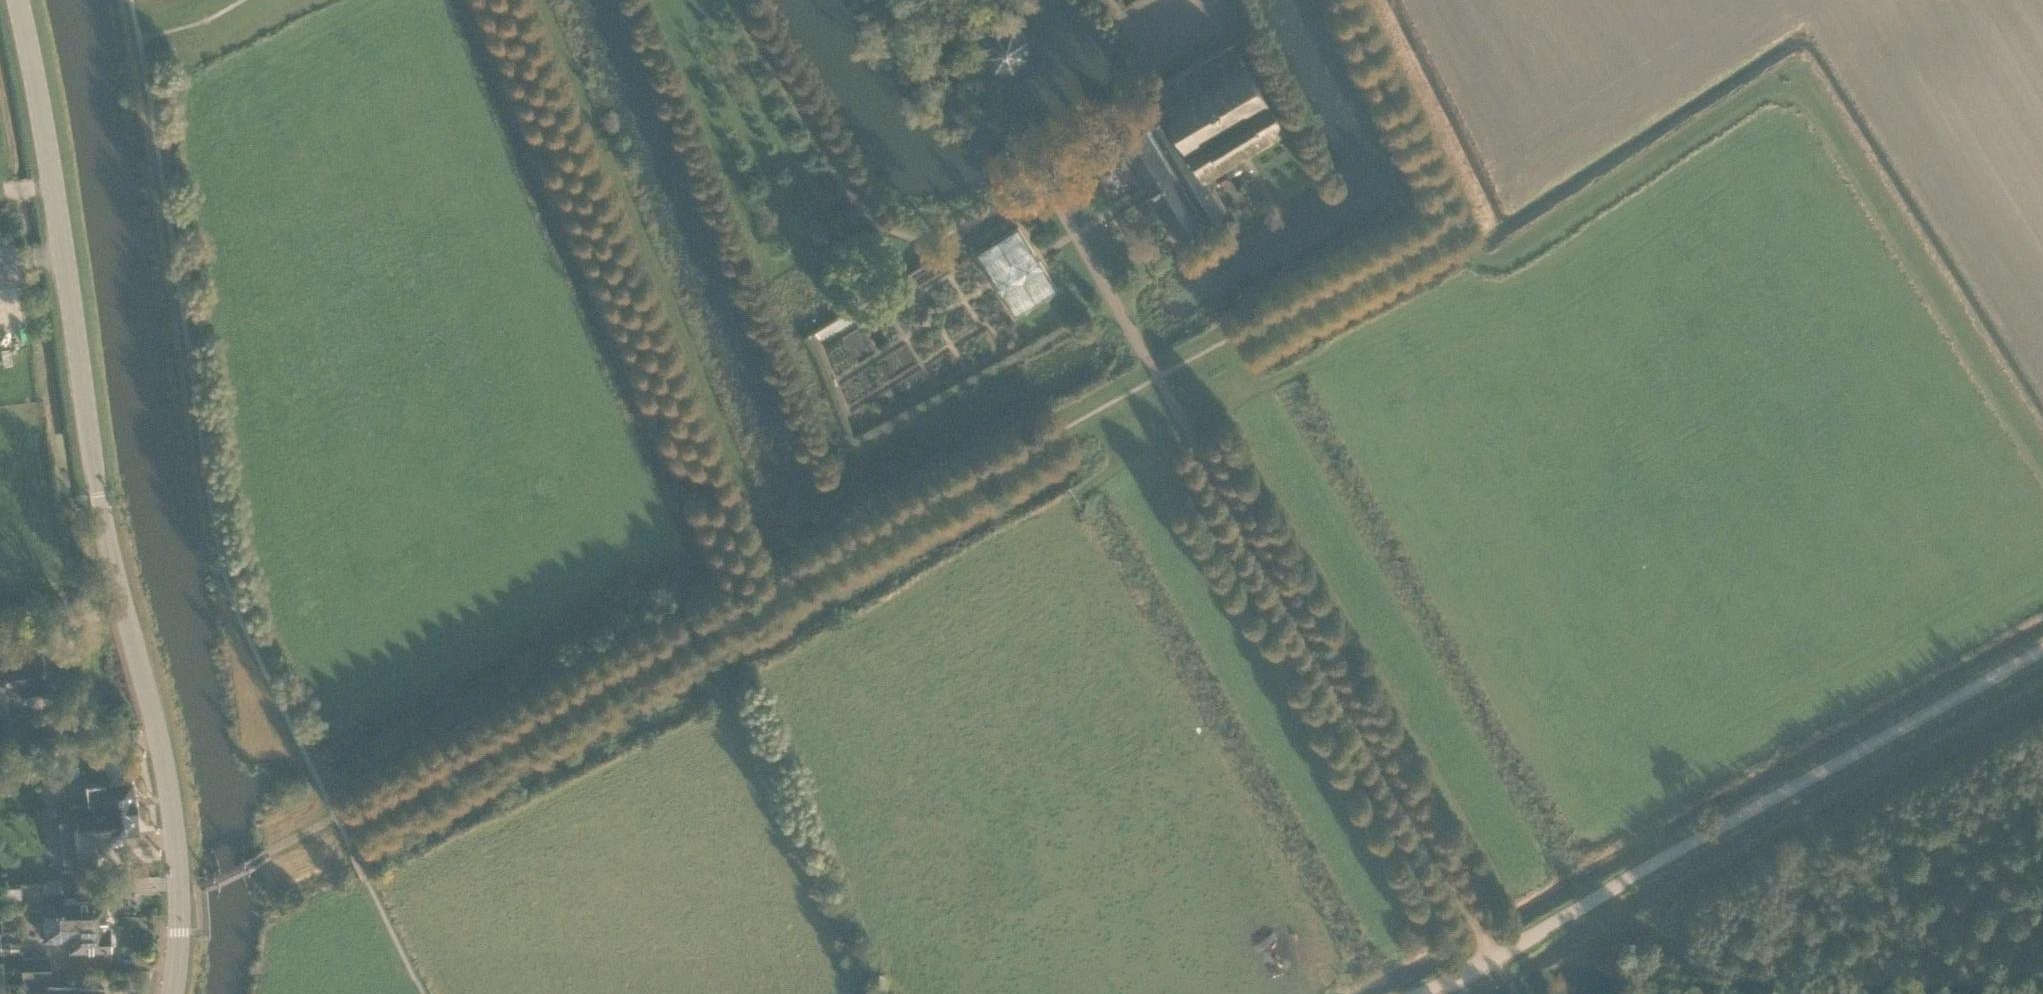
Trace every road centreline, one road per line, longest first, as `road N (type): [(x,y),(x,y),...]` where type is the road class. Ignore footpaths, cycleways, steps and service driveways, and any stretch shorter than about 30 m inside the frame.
road 1 (secondary): [(173,993),(179,931),(170,791),(99,492),(18,0)]
road 2 (unclassified): [(1417,993),(2042,648)]

